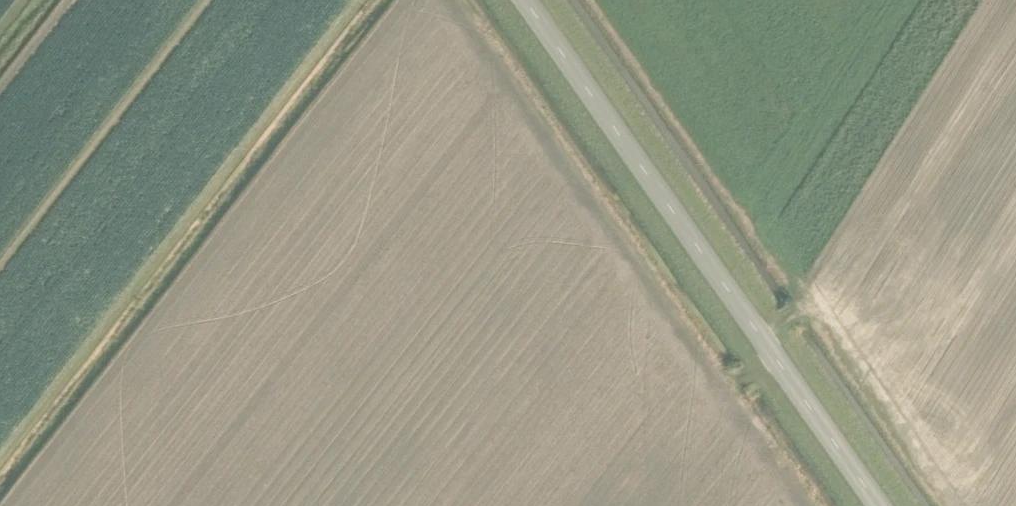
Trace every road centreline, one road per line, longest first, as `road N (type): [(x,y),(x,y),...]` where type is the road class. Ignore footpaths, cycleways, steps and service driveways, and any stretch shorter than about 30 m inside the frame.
road 1 (secondary): [(881,505),(526,0)]

